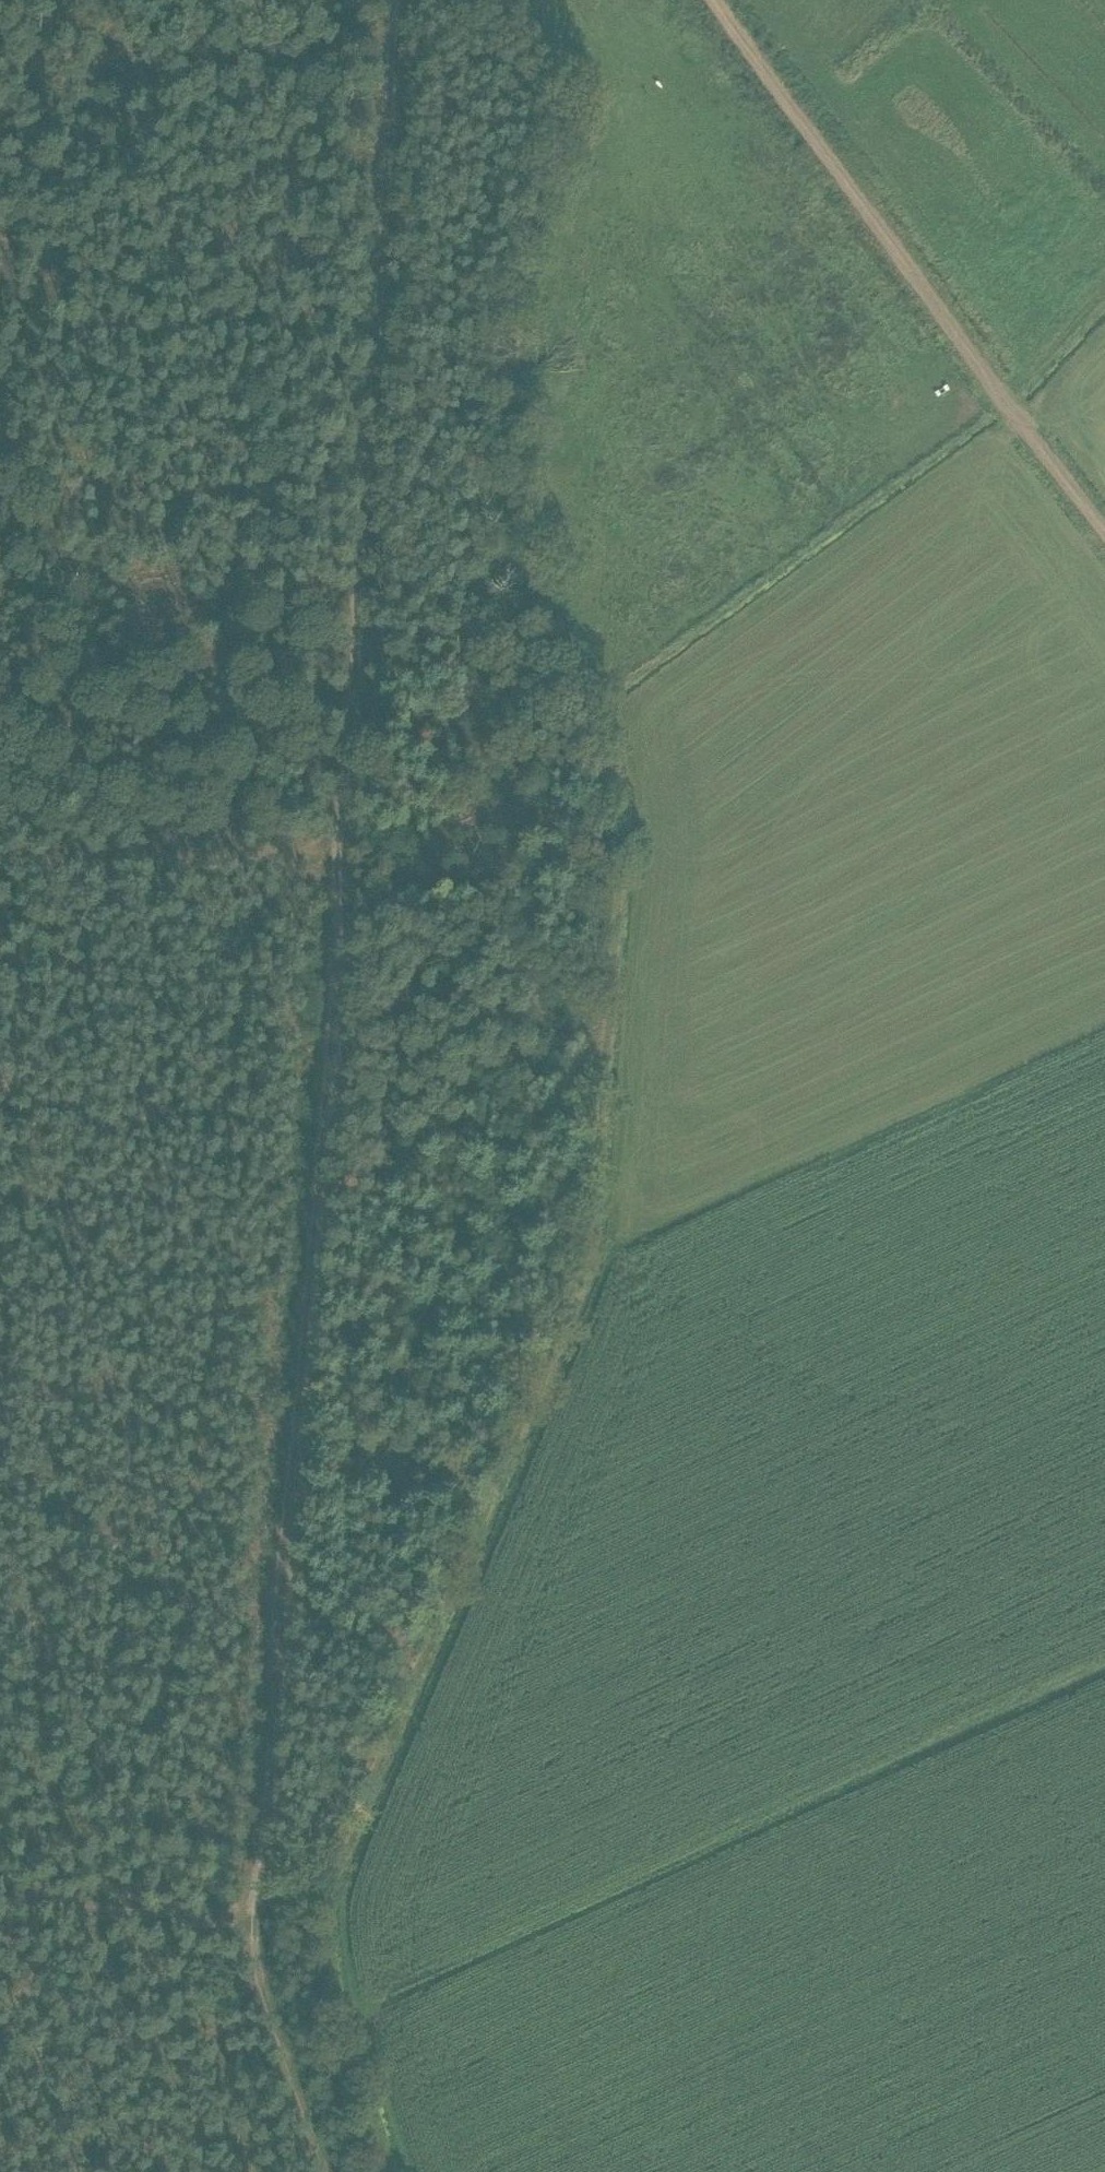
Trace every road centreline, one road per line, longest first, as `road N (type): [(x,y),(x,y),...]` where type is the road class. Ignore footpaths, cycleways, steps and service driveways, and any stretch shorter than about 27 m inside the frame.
road 1 (track): [(325,864),(244,1908),(254,1966),(323,2171)]
road 2 (track): [(379,51),(325,864)]
road 3 (track): [(1104,542),(701,0)]
road 4 (track): [(0,873),(325,864)]
road 5 (track): [(0,1892),(223,1913)]

